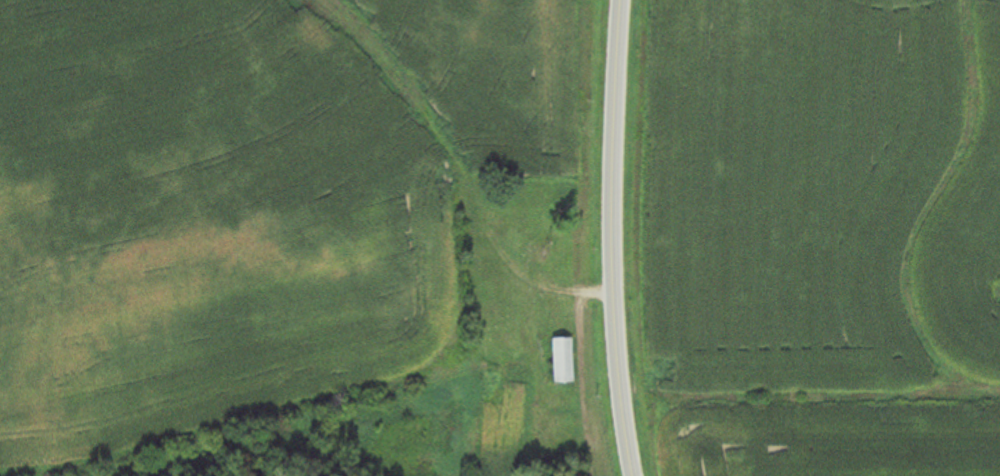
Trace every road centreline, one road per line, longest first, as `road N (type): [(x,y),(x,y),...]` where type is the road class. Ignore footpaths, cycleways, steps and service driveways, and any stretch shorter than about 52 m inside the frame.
road 1 (primary): [(629,475),(609,282),(622,0)]

